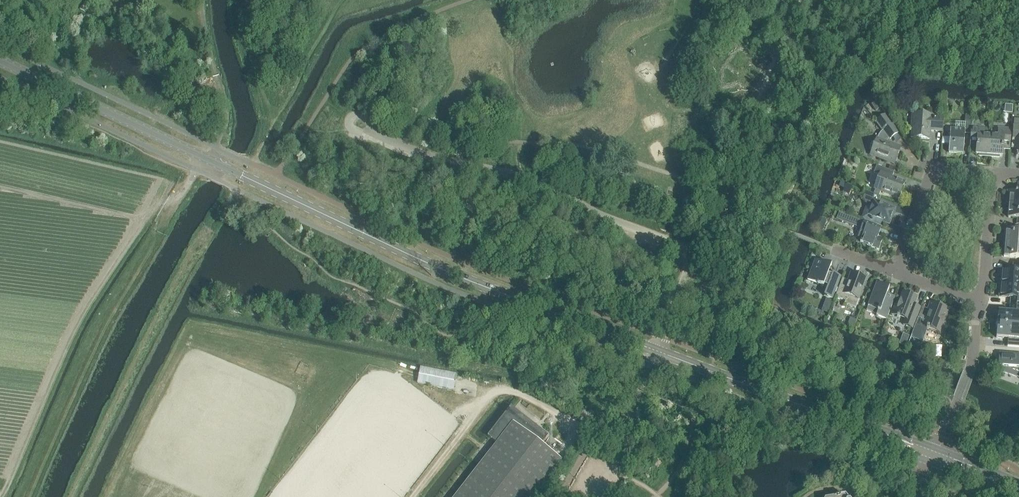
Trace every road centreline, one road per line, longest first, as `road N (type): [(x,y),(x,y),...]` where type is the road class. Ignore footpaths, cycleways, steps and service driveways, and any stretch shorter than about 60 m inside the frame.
road 1 (tertiary): [(935,456),(495,290),(207,159)]
road 2 (track): [(2,496),(77,324),(144,223),(177,202)]
road 3 (residential): [(982,303),(897,271),(932,170),(992,175)]
road 4 (tertiary): [(0,61),(207,159)]
road 5 (residential): [(992,175),(982,303)]

